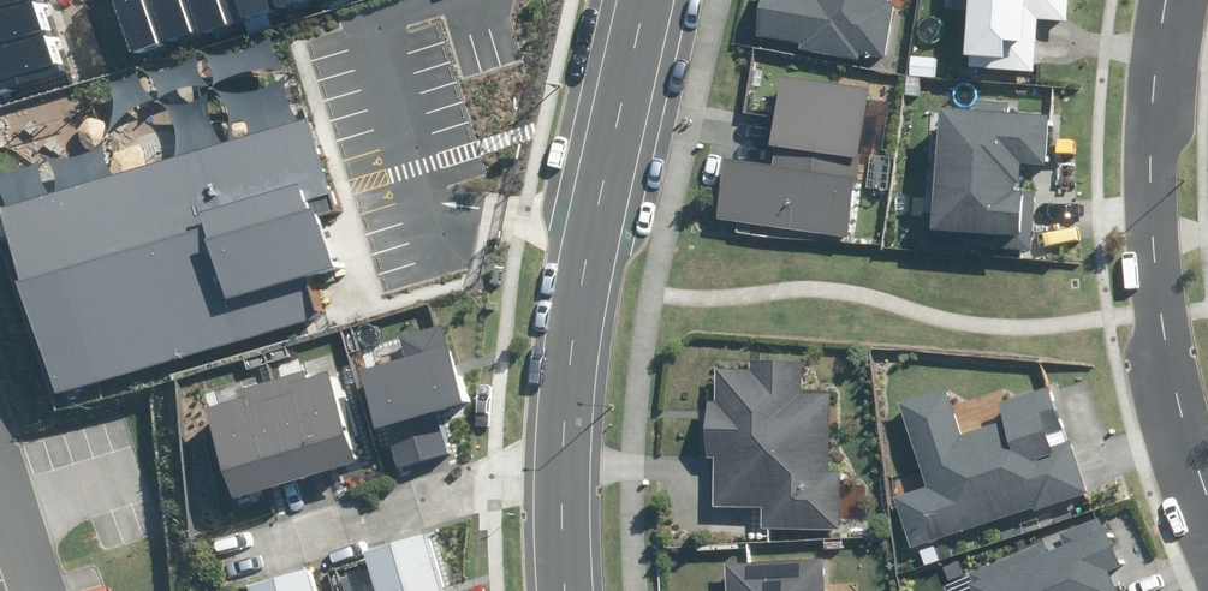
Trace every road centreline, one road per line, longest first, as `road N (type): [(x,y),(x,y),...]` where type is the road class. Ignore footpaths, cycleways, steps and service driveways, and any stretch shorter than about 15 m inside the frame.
road 1 (residential): [(1176,0),(1157,83),(1154,314),(1171,406),(1207,518)]
road 2 (tertiary): [(645,0),(568,343),(566,455)]
road 3 (residential): [(566,455),(229,556)]
road 4 (tertiary): [(566,455),(570,590)]

